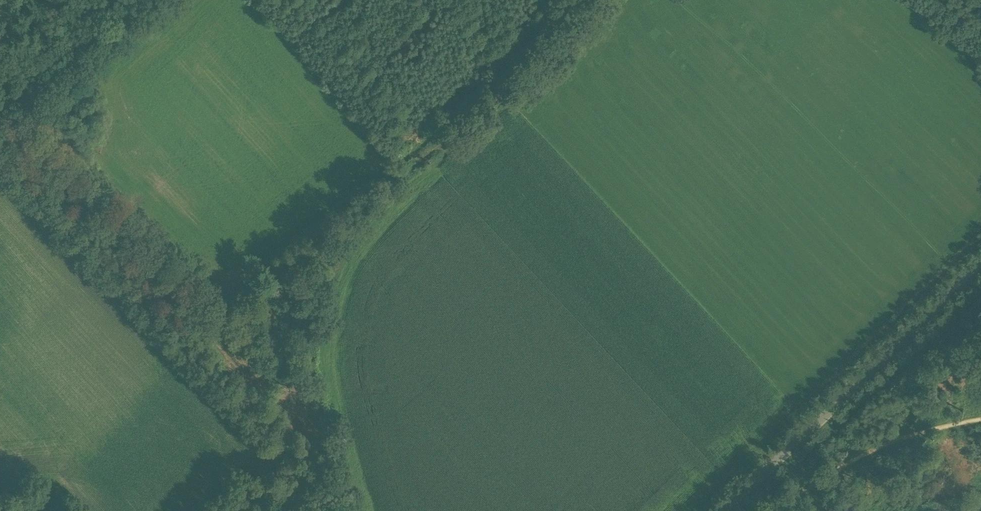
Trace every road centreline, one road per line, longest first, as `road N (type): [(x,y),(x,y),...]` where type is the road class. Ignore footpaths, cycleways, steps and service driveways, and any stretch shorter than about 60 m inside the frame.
road 1 (track): [(292,438),(202,329),(0,122)]
road 2 (unclassified): [(722,510),(980,267)]
road 3 (track): [(0,115),(132,0)]

